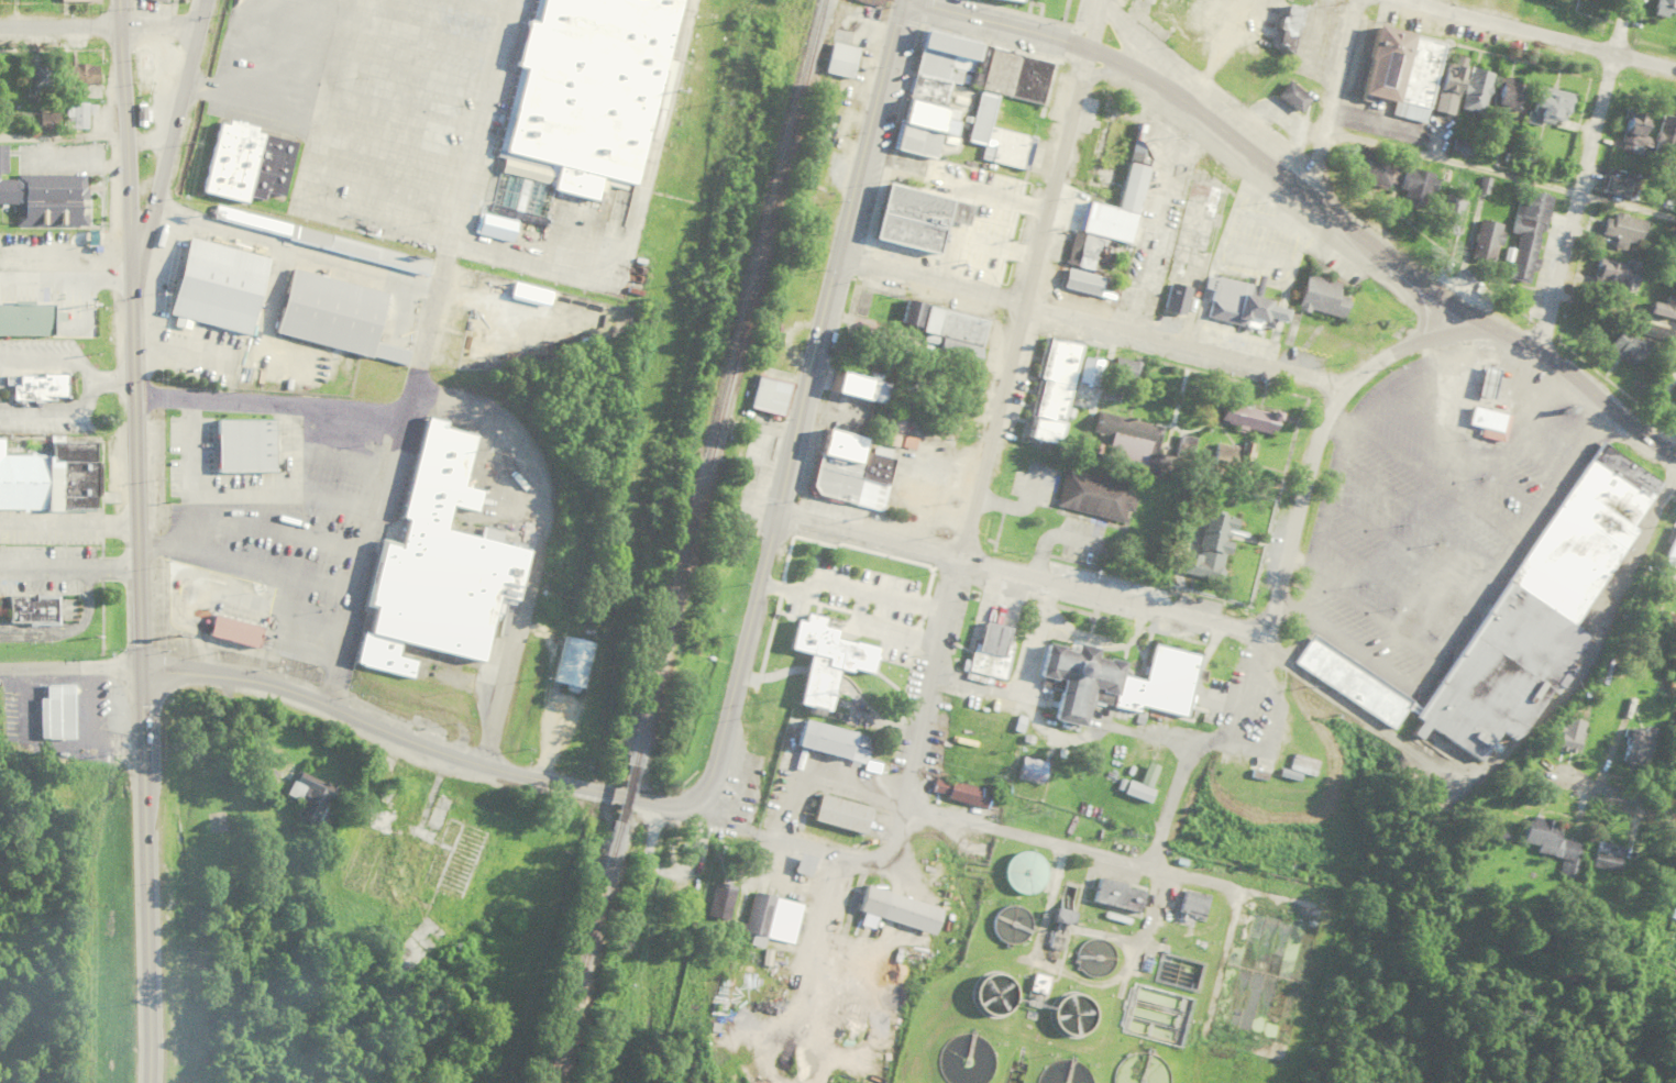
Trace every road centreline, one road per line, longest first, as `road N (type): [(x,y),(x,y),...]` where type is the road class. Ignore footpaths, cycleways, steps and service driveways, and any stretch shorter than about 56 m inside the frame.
road 1 (primary): [(147,1082),(132,237)]
road 2 (secondary): [(693,792),(715,759),(903,0)]
road 3 (residential): [(841,251),(1343,382),(1386,350),(1468,314)]
road 4 (residential): [(1675,470),(1585,667),(1539,719),(1469,772),(1434,767),(1292,666),(1264,637)]
road 5 (secondary): [(693,792),(661,800),(626,796),(438,748),(264,681),(139,662)]
road 6 (tertiary): [(960,555),(1102,0)]
road 7 (tertiary): [(1468,314),(1177,92),(1103,0)]
road 8 (residential): [(1539,345),(1626,0)]
road 9 (residential): [(1264,637),(960,555)]
road 10 (residential): [(1177,92),(1090,47),(902,3)]
road 11 (tertiary): [(1675,67),(1413,0)]
road 12 (residential): [(1264,637),(1323,422),(1343,382)]
road 13 (tertiary): [(1468,314),(1539,345),(1675,454)]
road 14 (secondary): [(132,237),(159,177),(204,0)]
road 15 (primary): [(132,237),(115,0)]
road 16 (residential): [(1308,196),(1353,0)]
road 17 (residential): [(199,21),(0,22)]
road 18 (tertiary): [(960,555),(779,508)]
road 19 (residential): [(920,718),(960,555)]
road 20 (residential): [(139,662),(0,664)]

